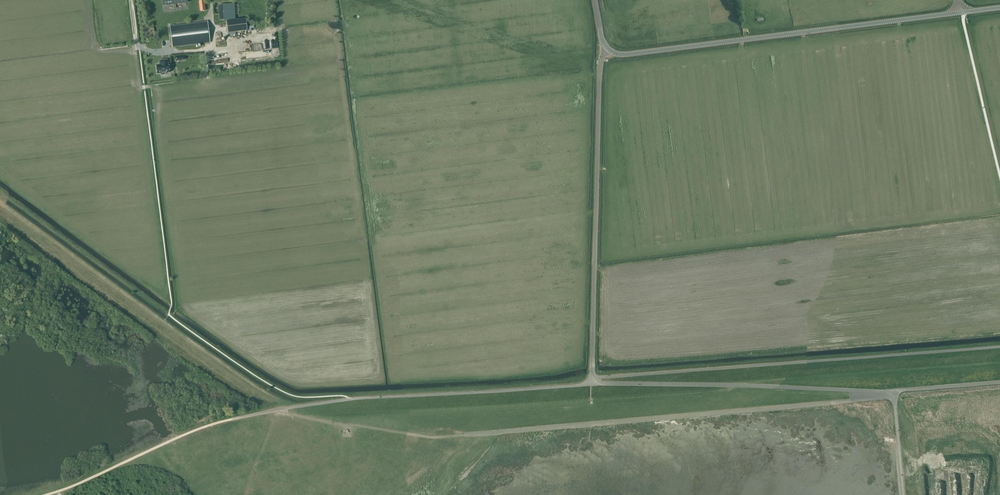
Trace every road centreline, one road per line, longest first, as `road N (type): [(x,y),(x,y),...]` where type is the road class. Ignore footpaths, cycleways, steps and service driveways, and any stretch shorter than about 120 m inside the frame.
road 1 (tertiary): [(609,50),(962,13)]
road 2 (unclassified): [(591,384),(600,73),(609,50)]
road 3 (unclassified): [(276,410),(591,384)]
road 4 (unclassified): [(893,391),(591,384)]

